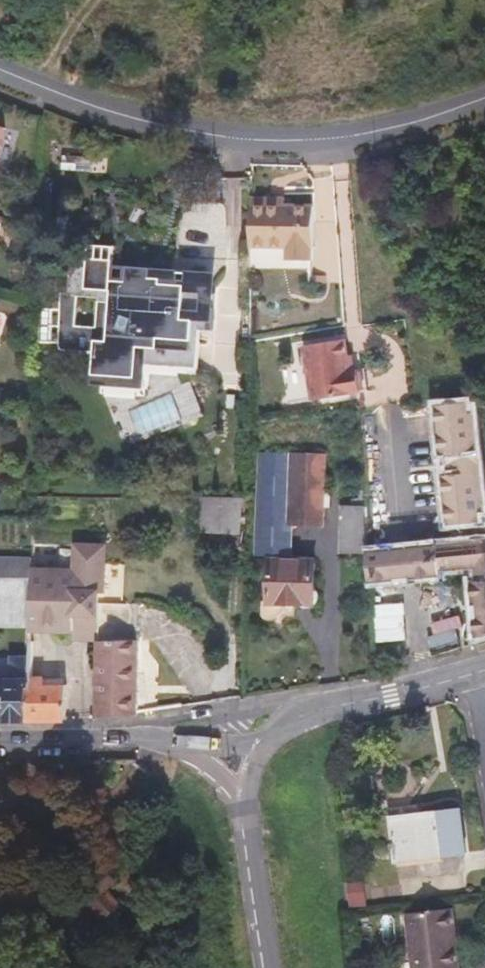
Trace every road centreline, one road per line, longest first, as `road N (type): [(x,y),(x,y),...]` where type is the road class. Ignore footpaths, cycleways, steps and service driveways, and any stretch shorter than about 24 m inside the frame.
road 1 (tertiary): [(0,69),(118,118),(248,142),(353,137),(484,98)]
road 2 (tertiary): [(478,673),(313,712),(262,745)]
road 3 (tertiary): [(0,740),(182,742)]
road 4 (tertiary): [(245,797),(270,967)]

